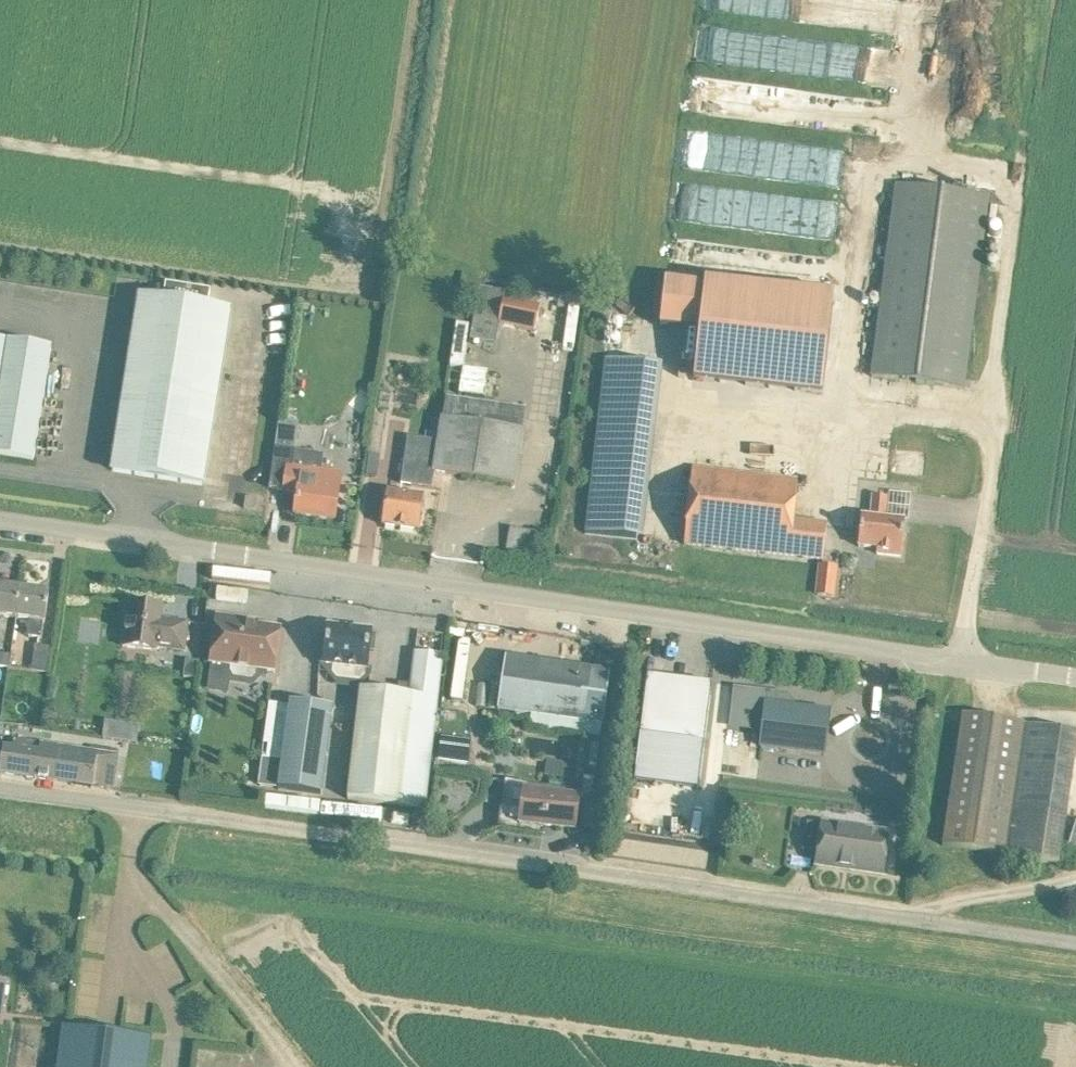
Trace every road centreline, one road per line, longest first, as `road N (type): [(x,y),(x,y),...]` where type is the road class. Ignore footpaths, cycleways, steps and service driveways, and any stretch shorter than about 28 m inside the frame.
road 1 (tertiary): [(1075,676),(0,519)]
road 2 (tertiary): [(1075,944),(0,789)]

